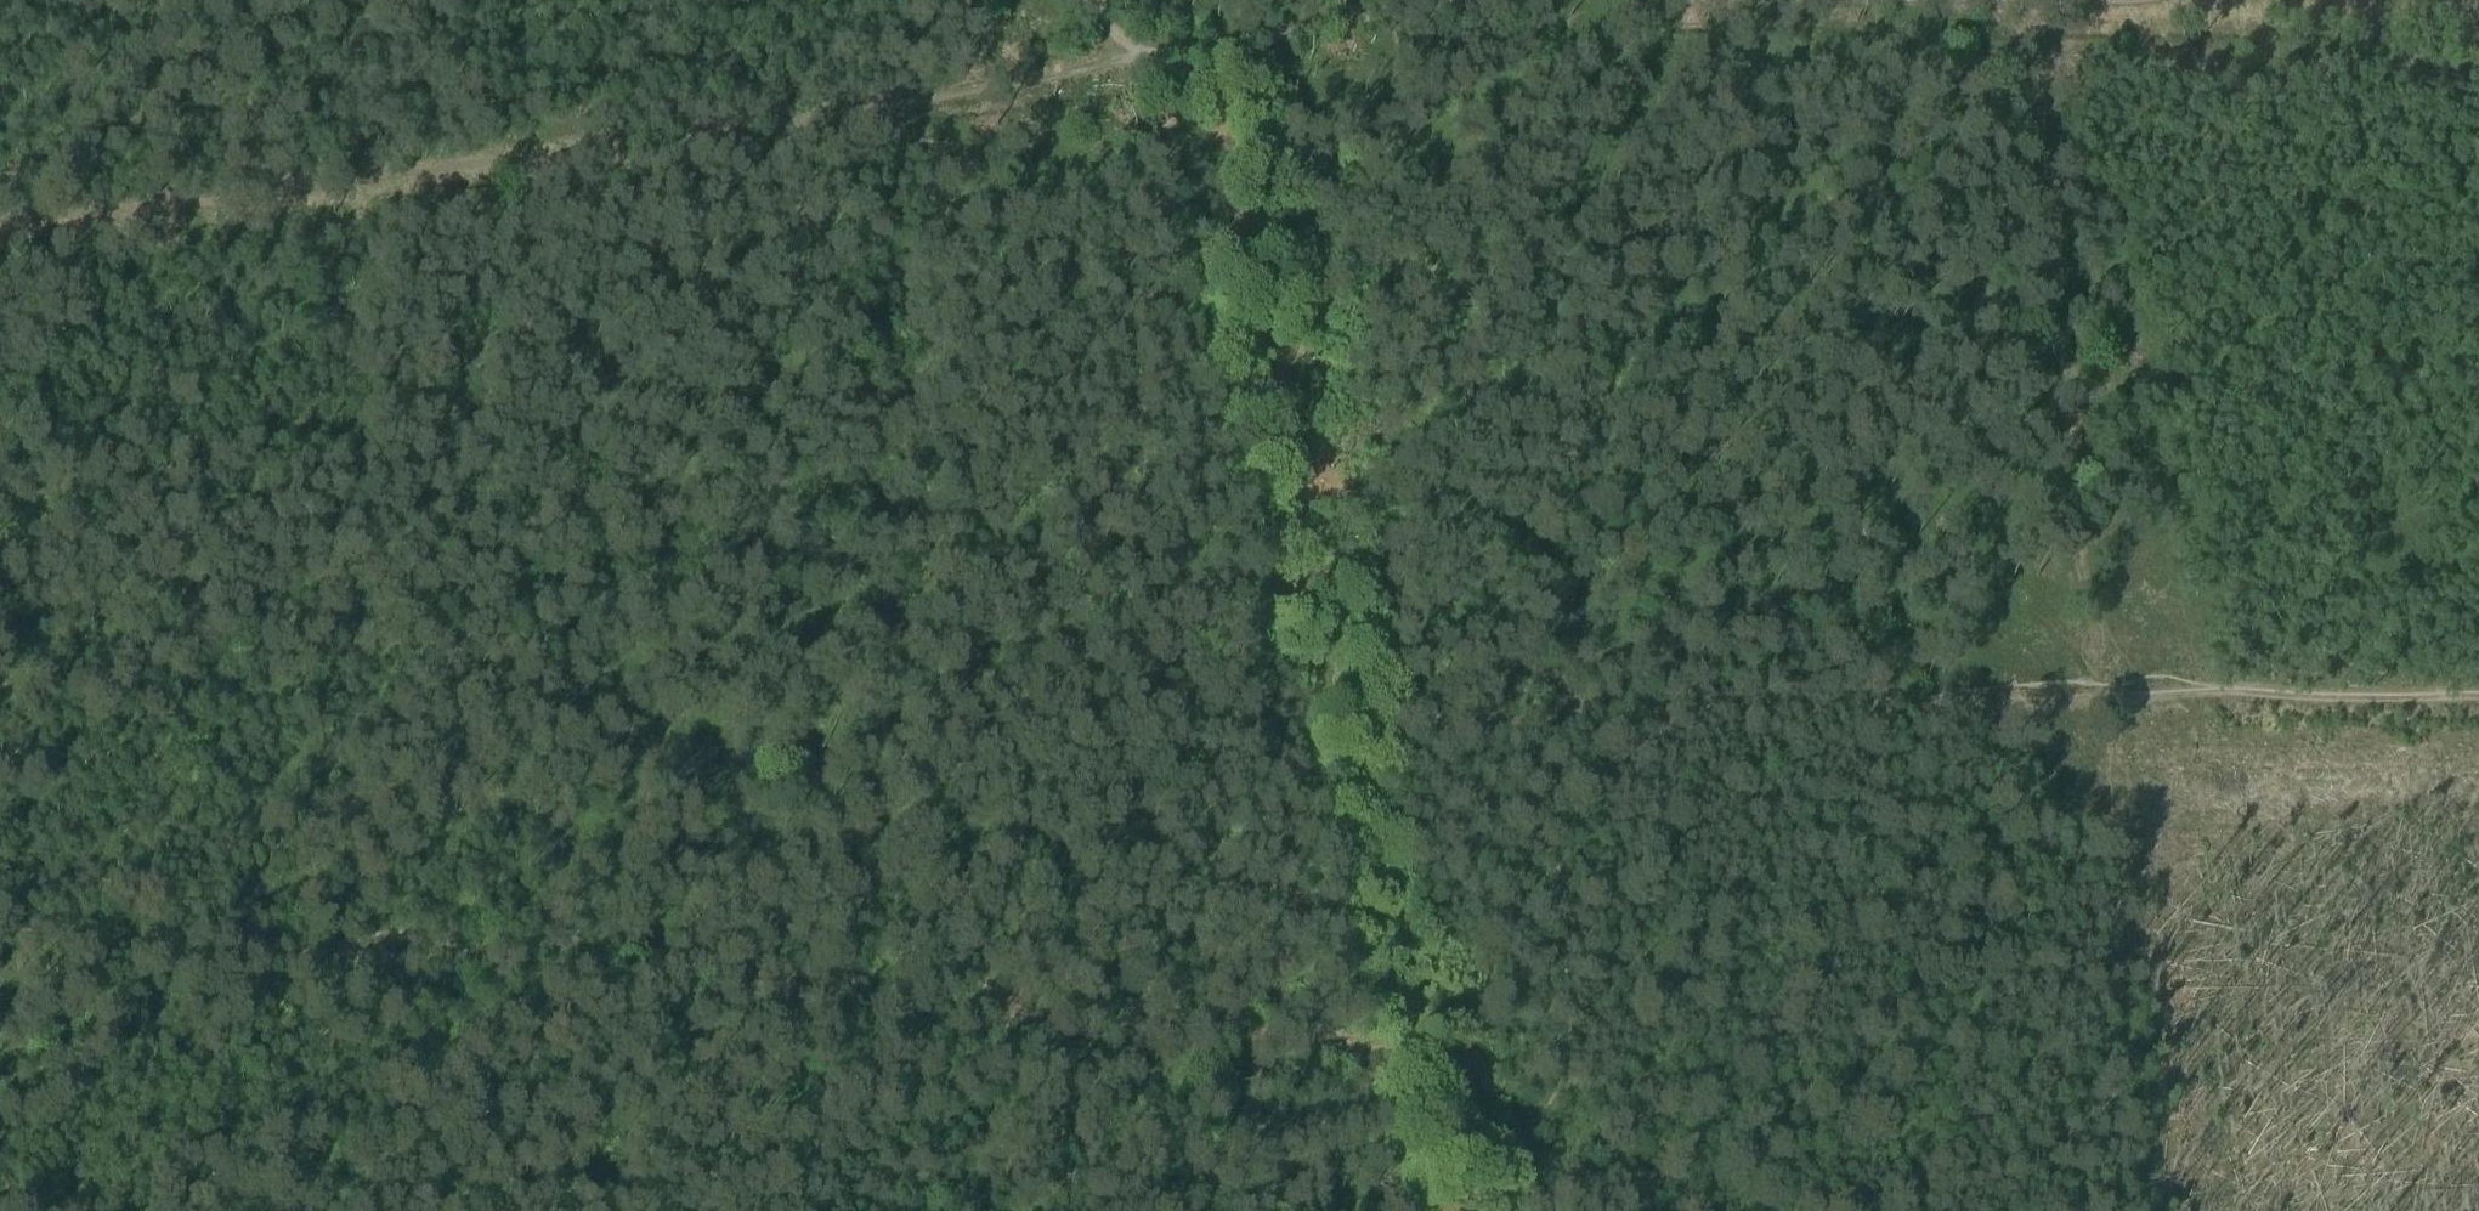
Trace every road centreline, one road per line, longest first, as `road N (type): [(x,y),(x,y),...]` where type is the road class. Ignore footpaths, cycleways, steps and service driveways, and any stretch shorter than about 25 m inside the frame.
road 1 (track): [(1101,0),(1120,39),(1152,59),(1459,0)]
road 2 (track): [(2478,695),(2242,694)]
road 3 (track): [(2102,700),(2242,694)]

